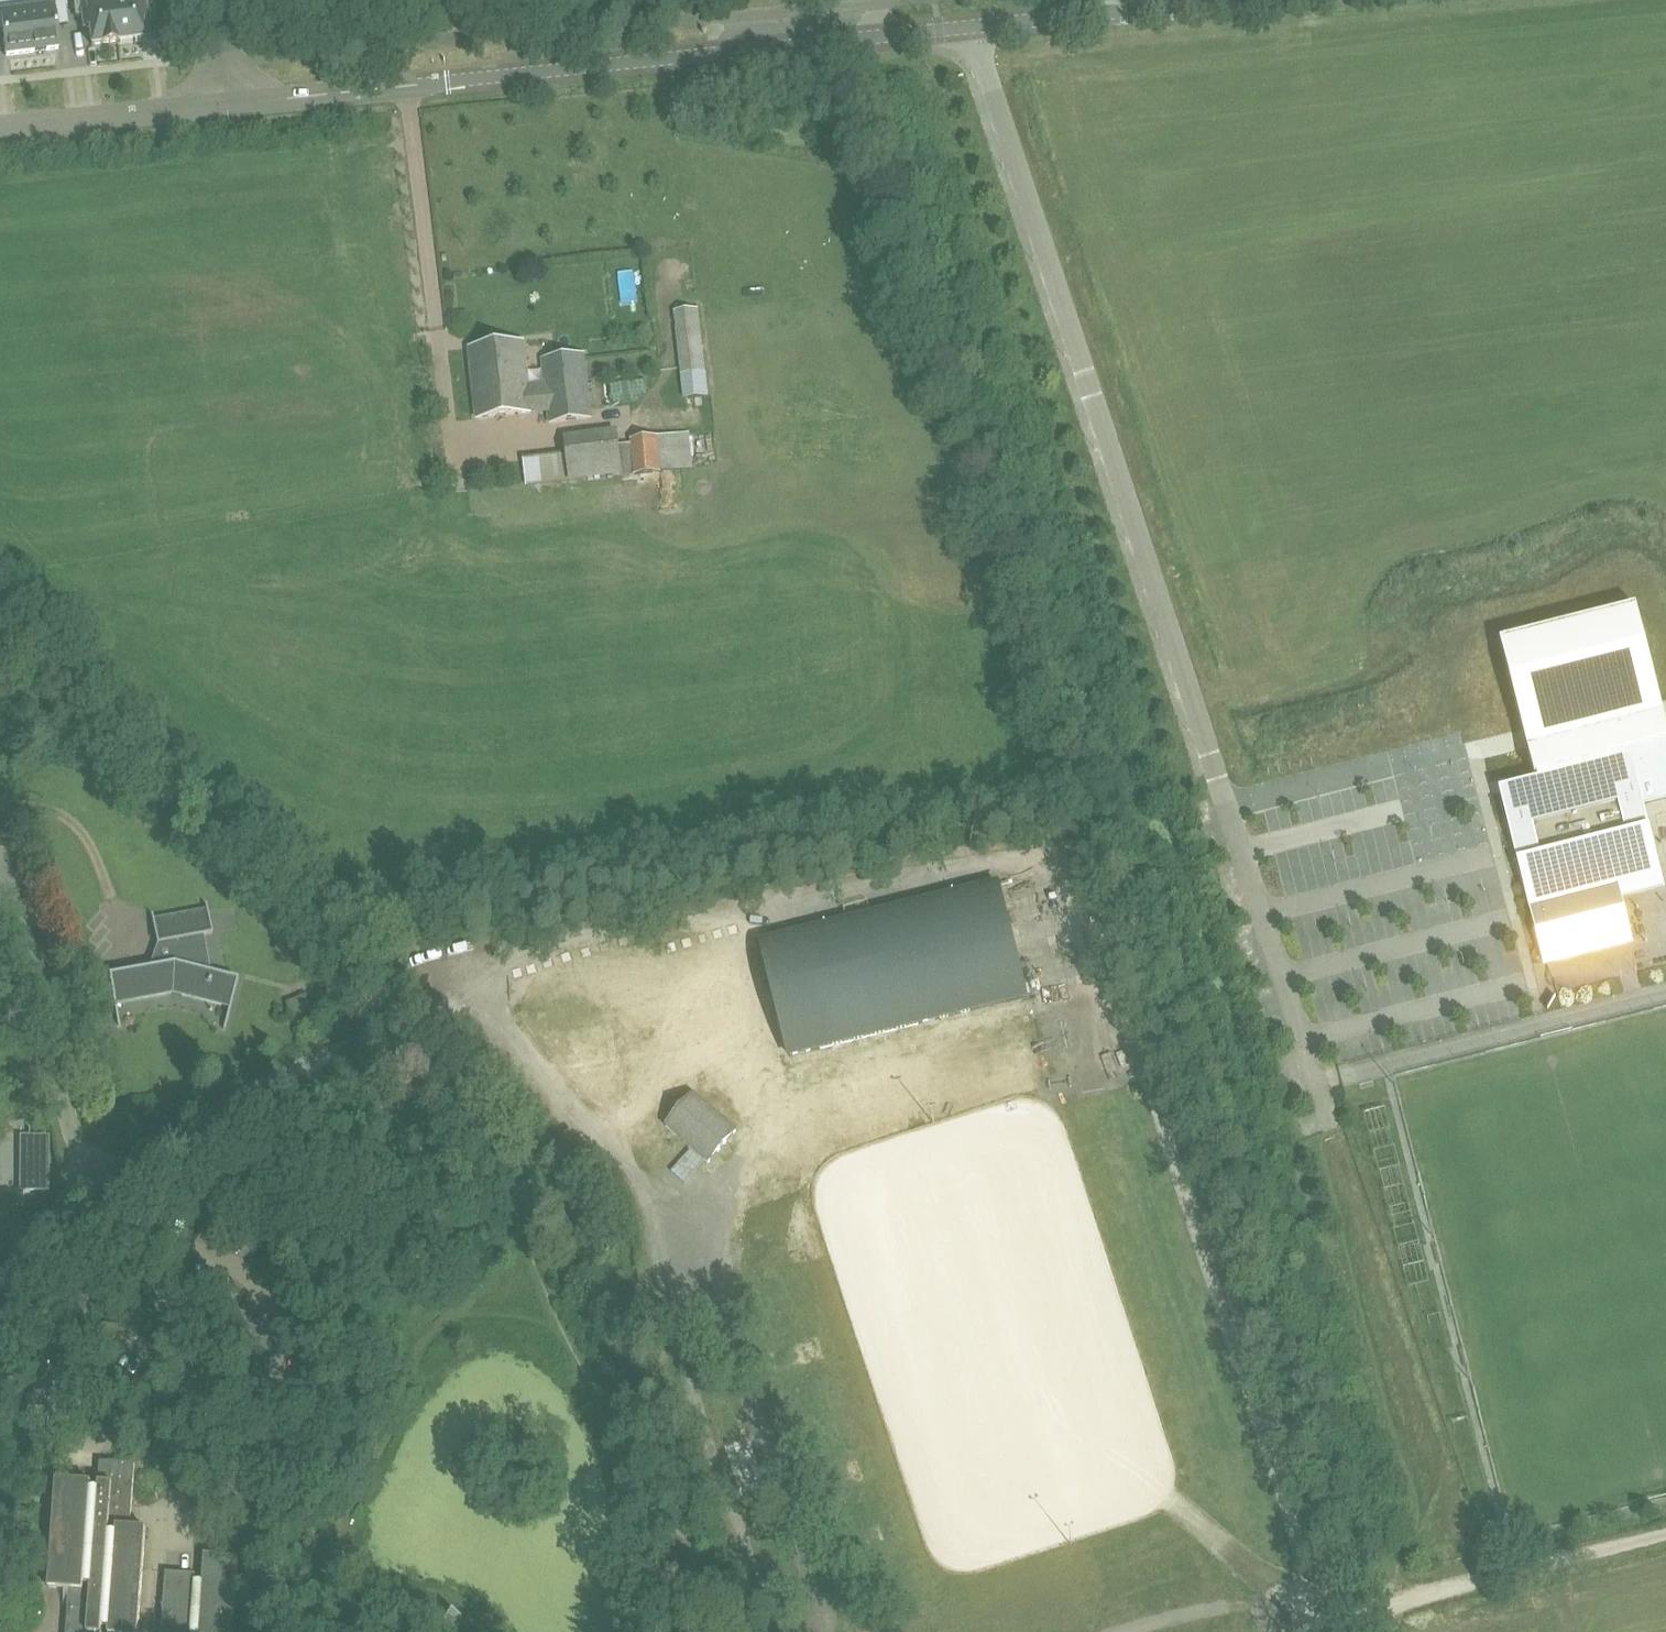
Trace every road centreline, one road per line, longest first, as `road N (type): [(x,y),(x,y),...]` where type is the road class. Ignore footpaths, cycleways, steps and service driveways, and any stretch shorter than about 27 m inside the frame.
road 1 (track): [(1219,778),(1055,814),(570,948),(502,1036),(649,1179),(663,1299),(779,1631)]
road 2 (track): [(1055,814),(1304,1567),(1338,1631)]
road 3 (unclassified): [(970,27),(1226,802)]
road 4 (tertiary): [(231,104),(970,27)]
road 5 (residential): [(152,1631),(160,1547),(205,1458),(201,1394),(140,1248),(95,1179)]
road 6 (track): [(1335,1130),(1451,1480)]
road 7 (residential): [(409,1029),(314,1061),(95,1179)]
road 8 (track): [(1346,1631),(1665,1545)]
road 9 (residential): [(95,1179),(0,865)]
road 10 (tertiary): [(970,27),(1219,0)]
road 11 (tertiary): [(0,128),(231,104)]
road 12 (track): [(1337,1631),(1171,1495)]

